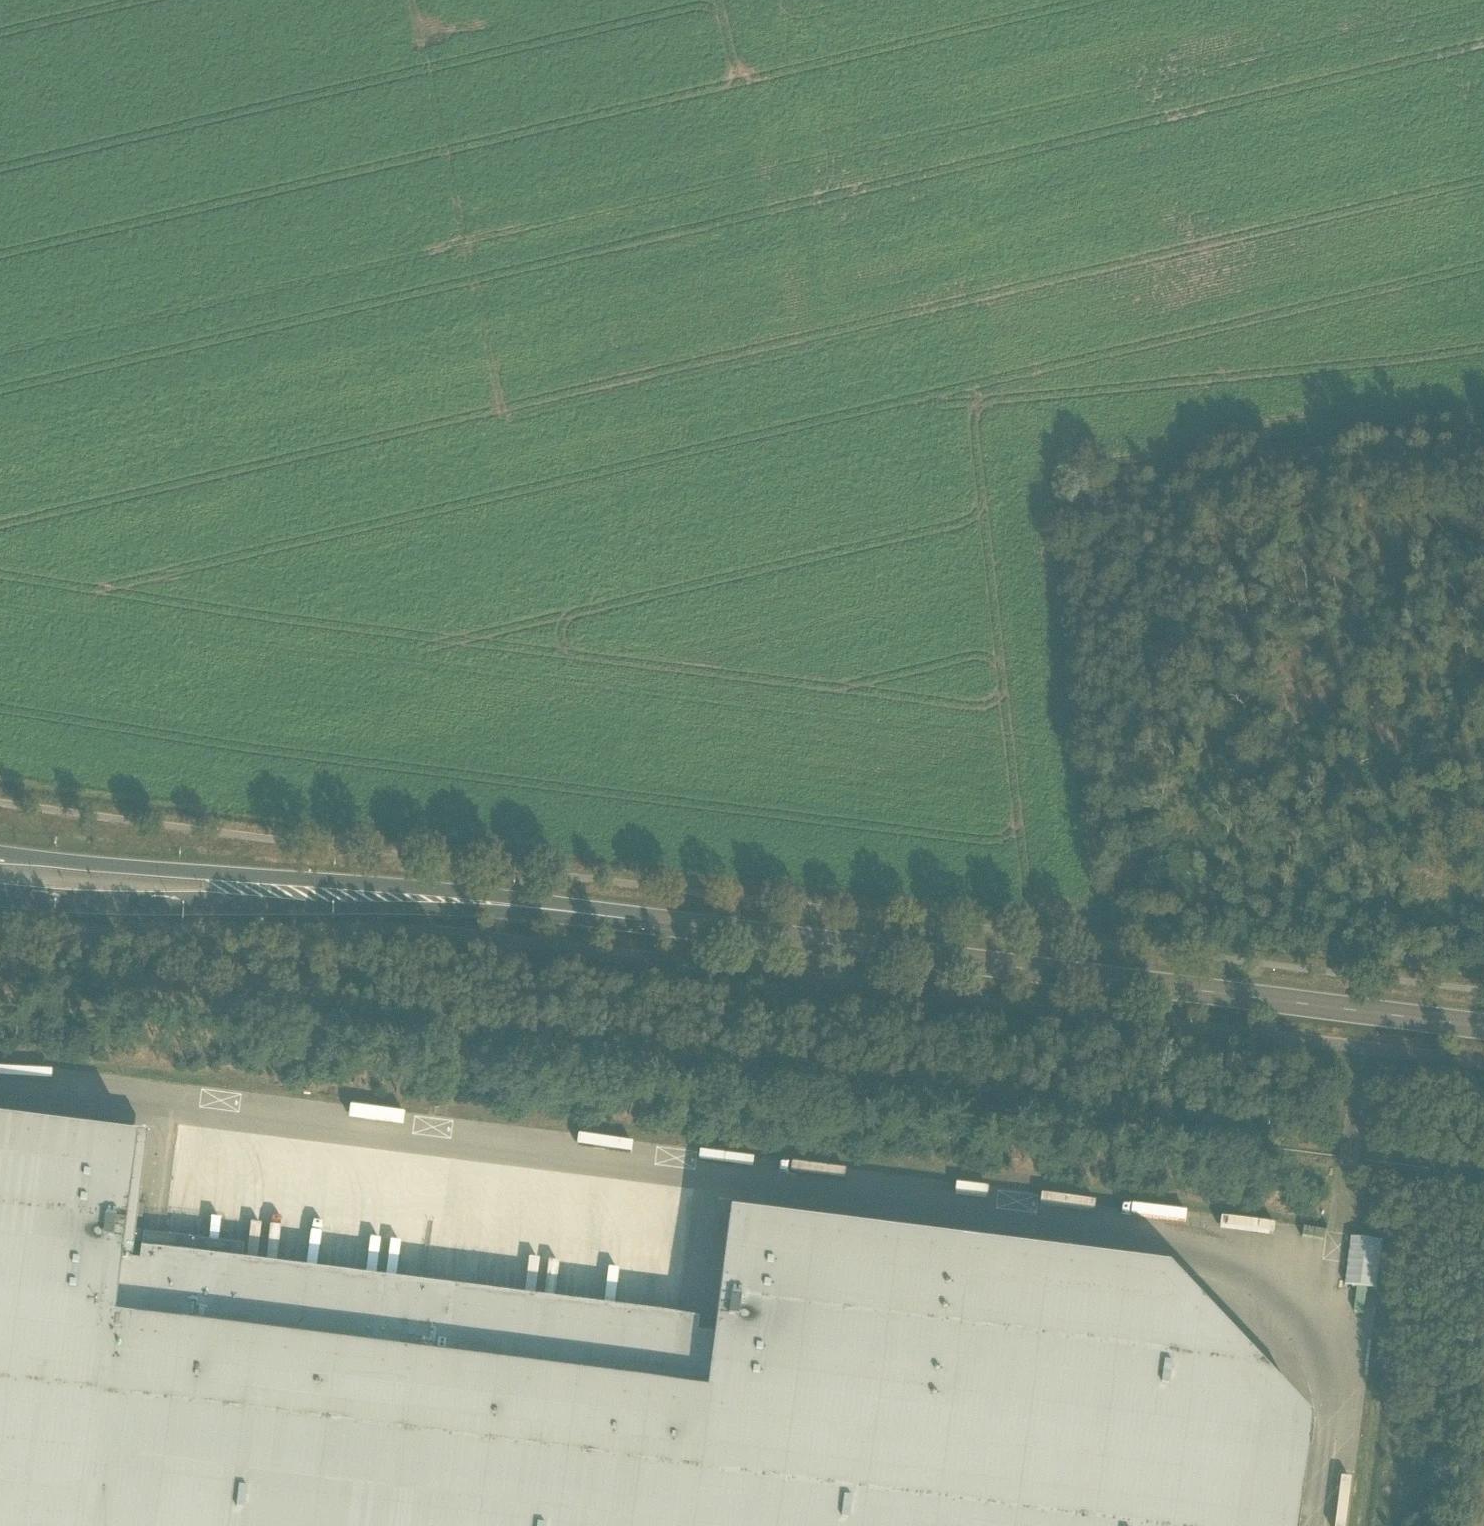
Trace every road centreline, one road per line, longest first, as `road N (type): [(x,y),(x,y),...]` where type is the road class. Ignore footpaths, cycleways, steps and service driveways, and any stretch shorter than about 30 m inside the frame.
road 1 (primary): [(1483,1031),(382,893)]
road 2 (primary): [(382,893),(0,854)]
road 3 (primary): [(0,899),(193,906),(382,893)]

